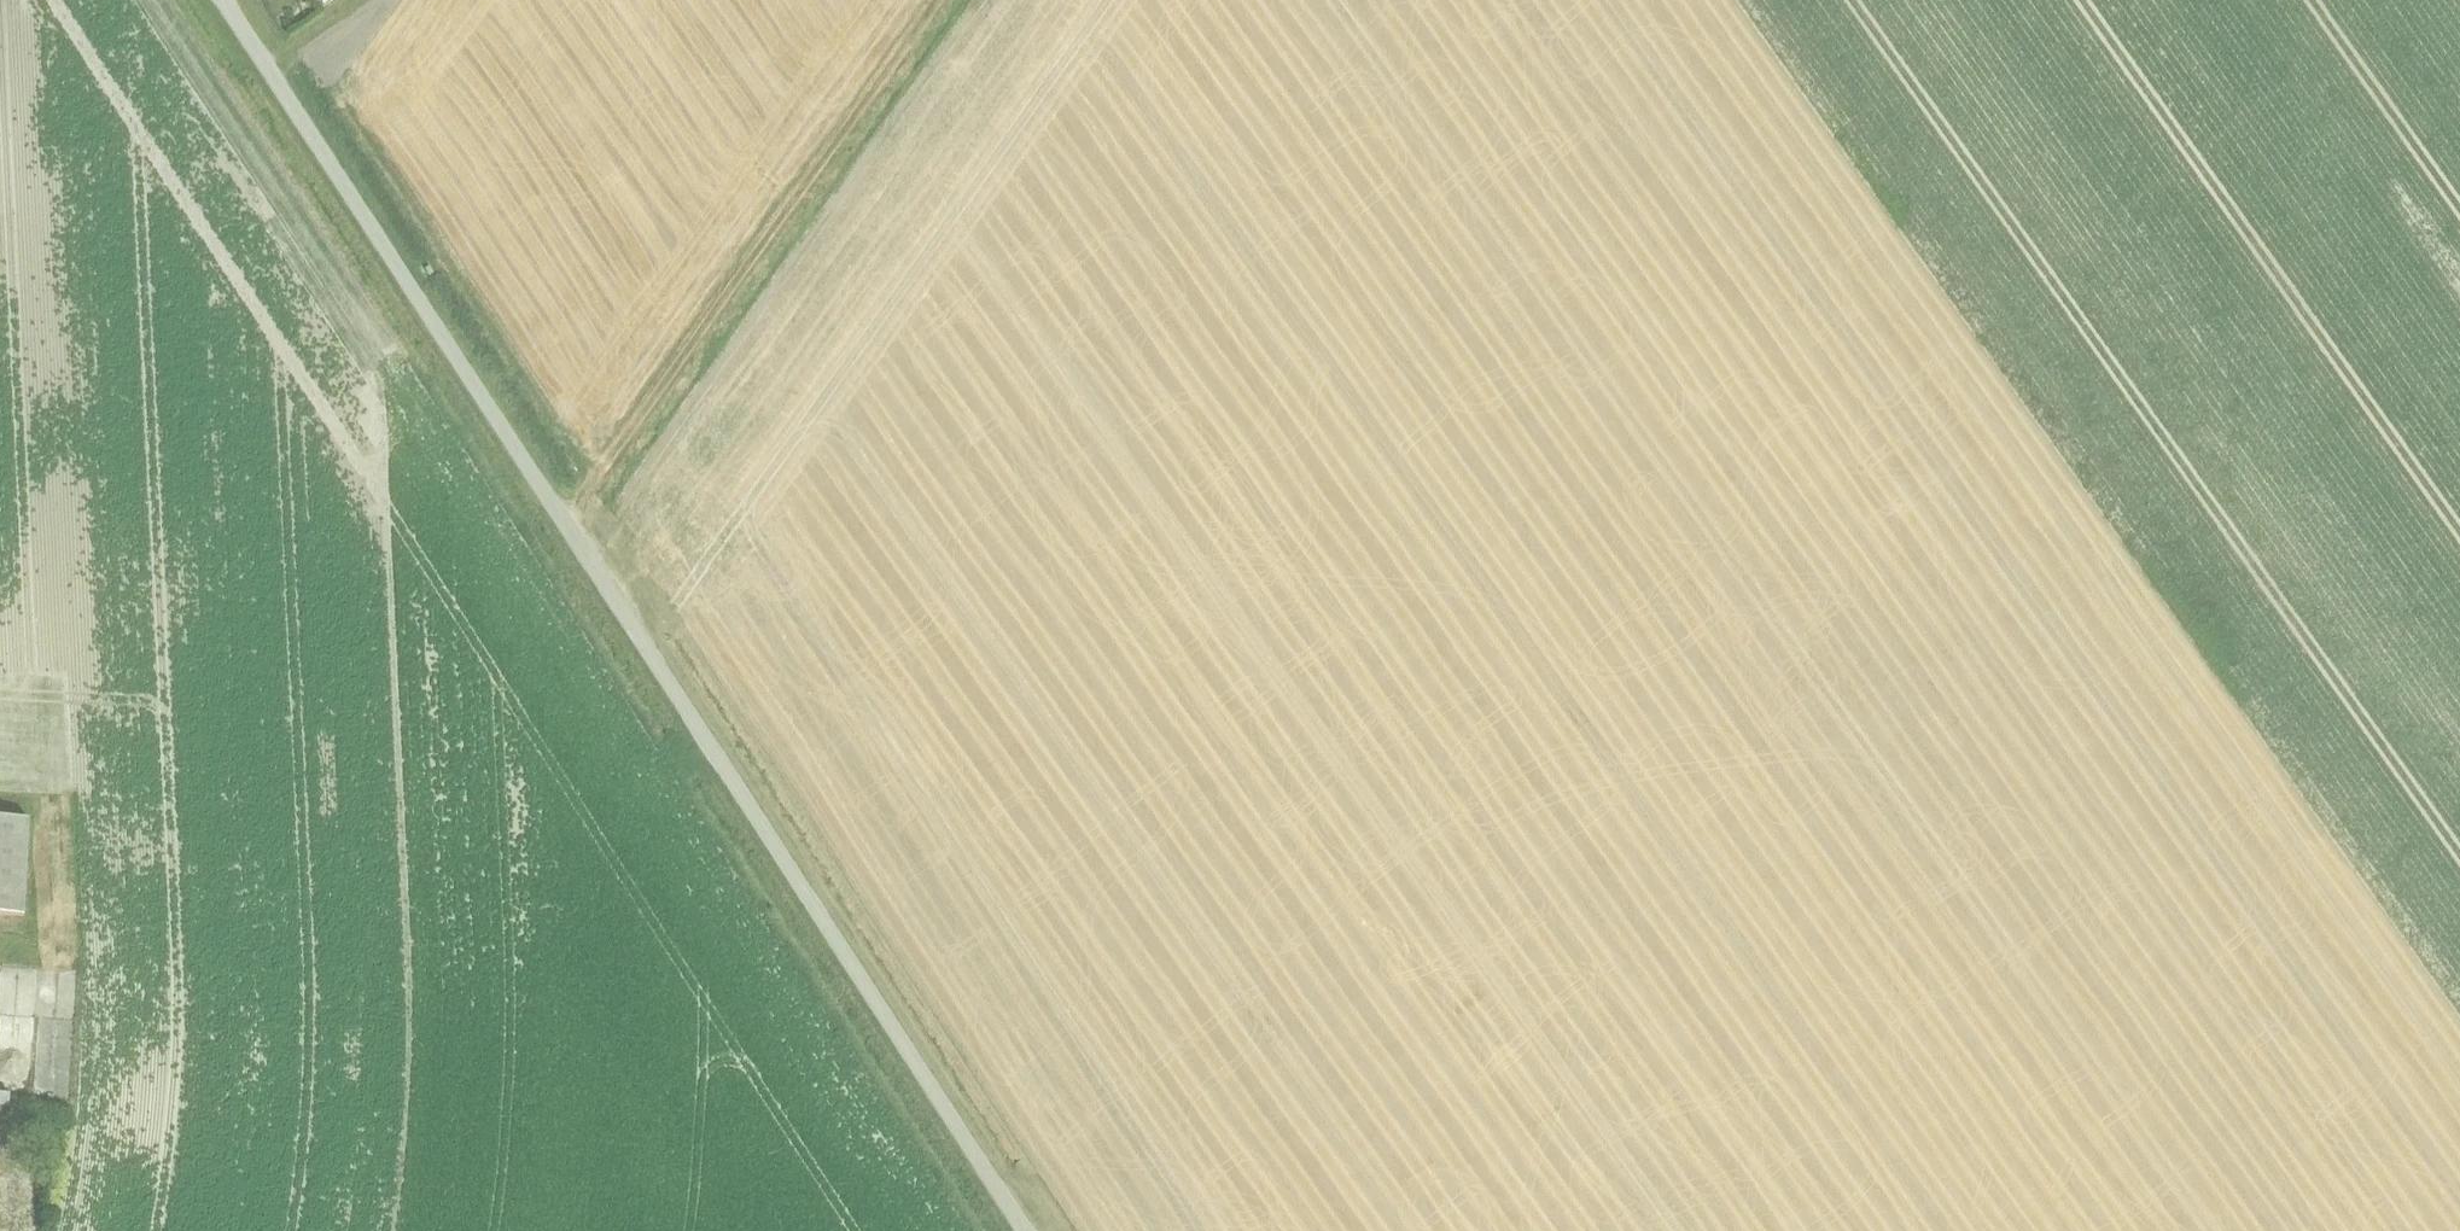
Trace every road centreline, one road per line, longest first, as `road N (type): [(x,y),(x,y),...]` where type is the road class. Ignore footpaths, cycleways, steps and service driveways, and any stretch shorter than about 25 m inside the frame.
road 1 (unclassified): [(1024,1230),(223,0)]

